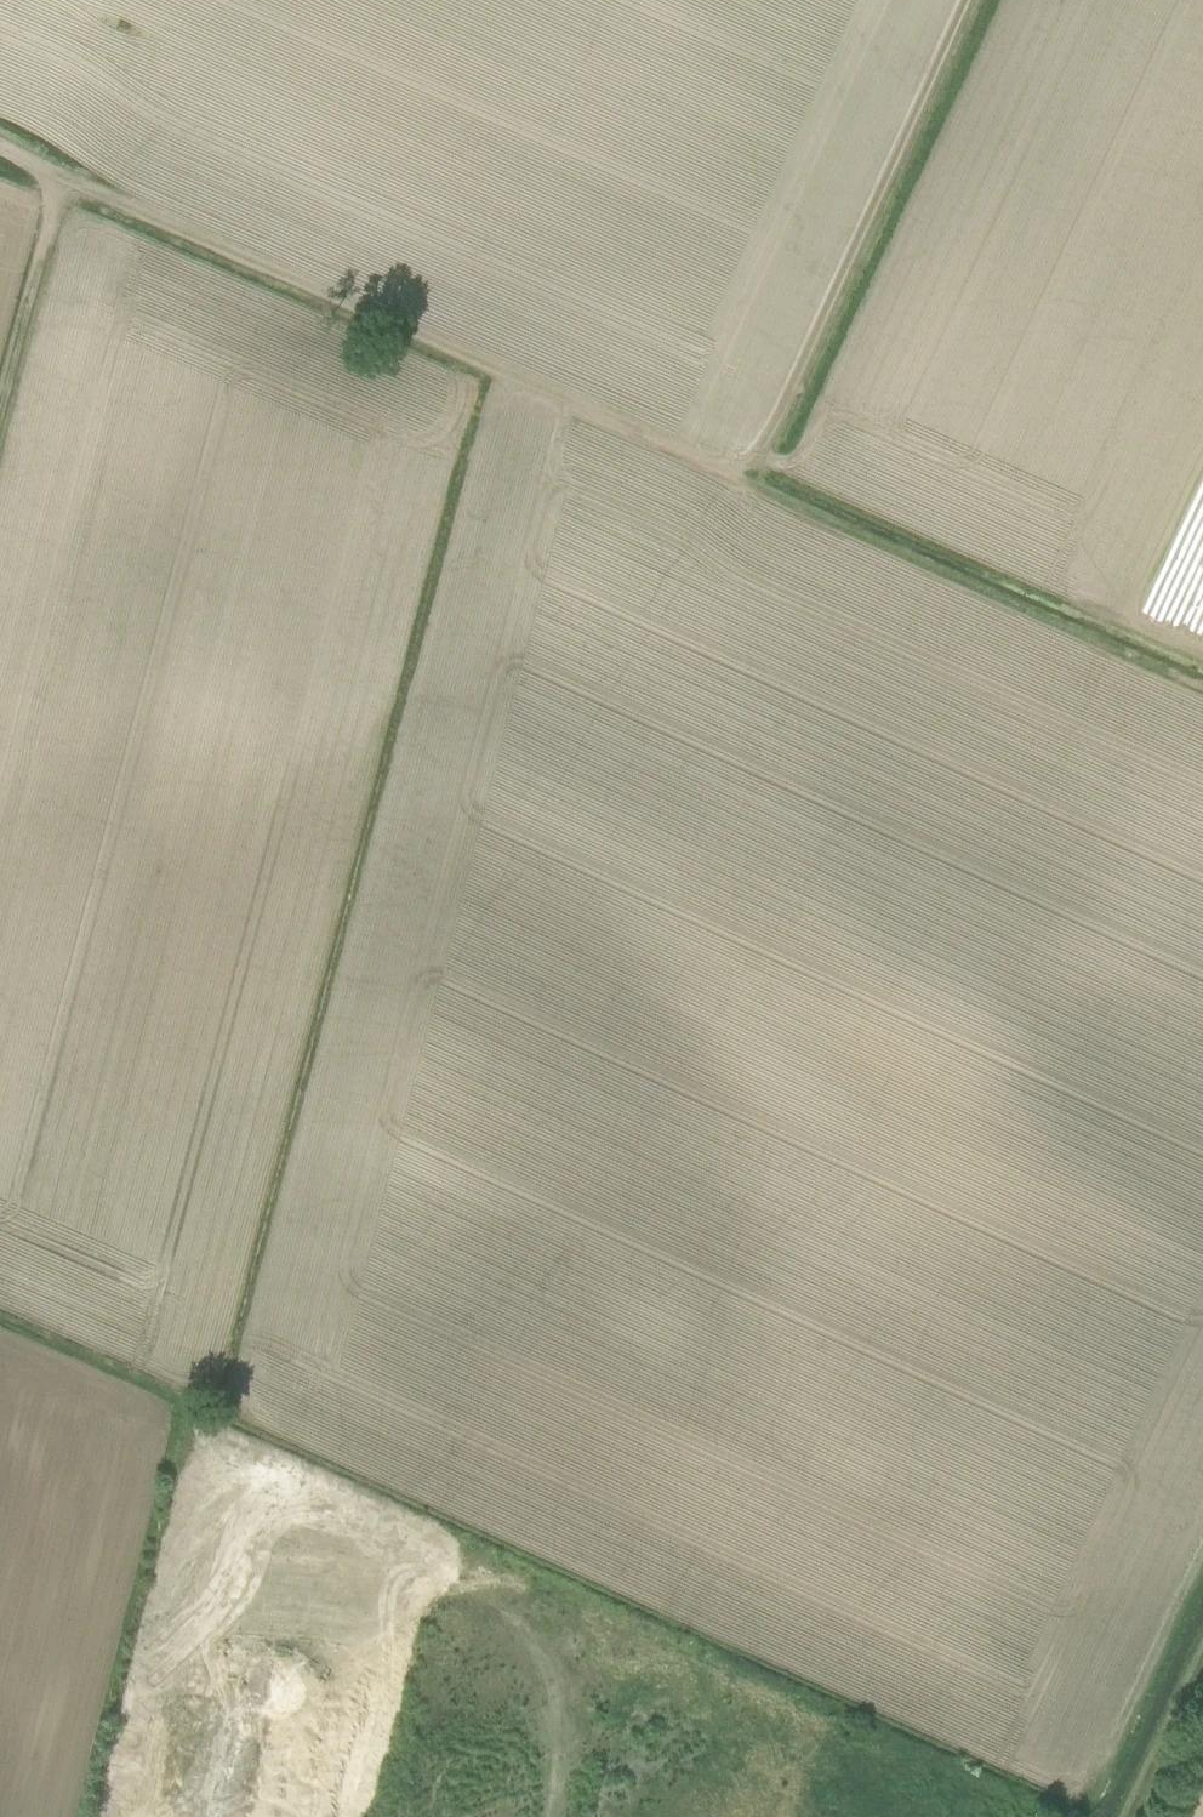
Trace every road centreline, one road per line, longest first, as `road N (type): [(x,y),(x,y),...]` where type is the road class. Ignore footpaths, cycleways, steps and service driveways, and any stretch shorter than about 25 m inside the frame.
road 1 (track): [(764,490),(0,155)]
road 2 (track): [(0,441),(67,185)]
road 3 (track): [(1202,1670),(1135,1816)]

